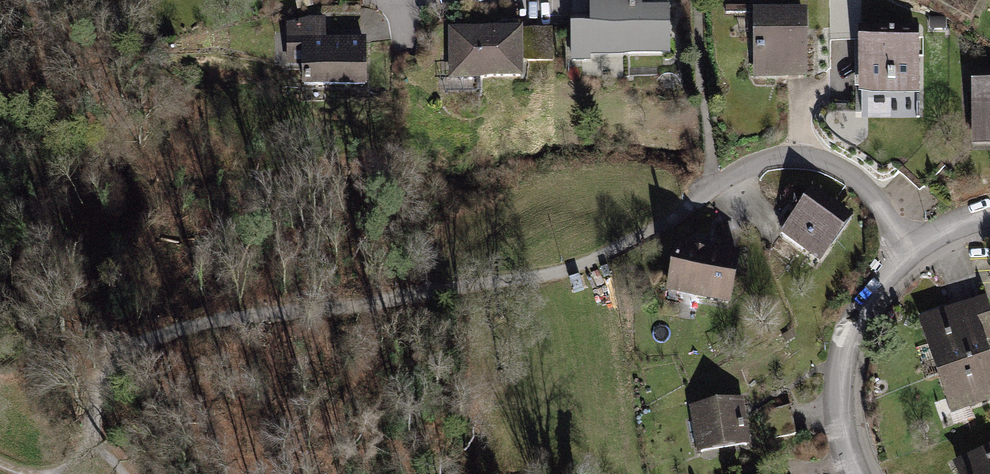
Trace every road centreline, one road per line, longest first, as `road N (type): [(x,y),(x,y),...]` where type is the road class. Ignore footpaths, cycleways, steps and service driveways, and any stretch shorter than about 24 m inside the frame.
road 1 (track): [(693,200),(671,219),(542,274),(281,311),(135,343),(106,376),(95,403),(96,432),(122,473)]
road 2 (residential): [(909,252),(842,170),(797,156),(756,161),(693,200)]
road 3 (residential): [(860,473),(840,415),(847,349),(858,319),(909,252)]

